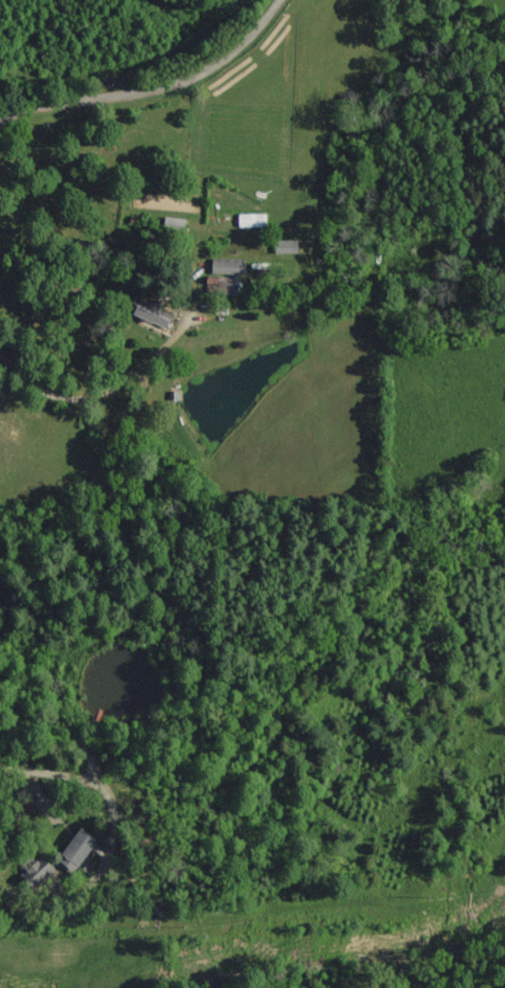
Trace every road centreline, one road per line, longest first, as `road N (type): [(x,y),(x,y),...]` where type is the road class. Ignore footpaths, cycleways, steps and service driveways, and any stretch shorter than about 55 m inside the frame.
road 1 (residential): [(279,0),(248,39),(187,82),(0,124)]

